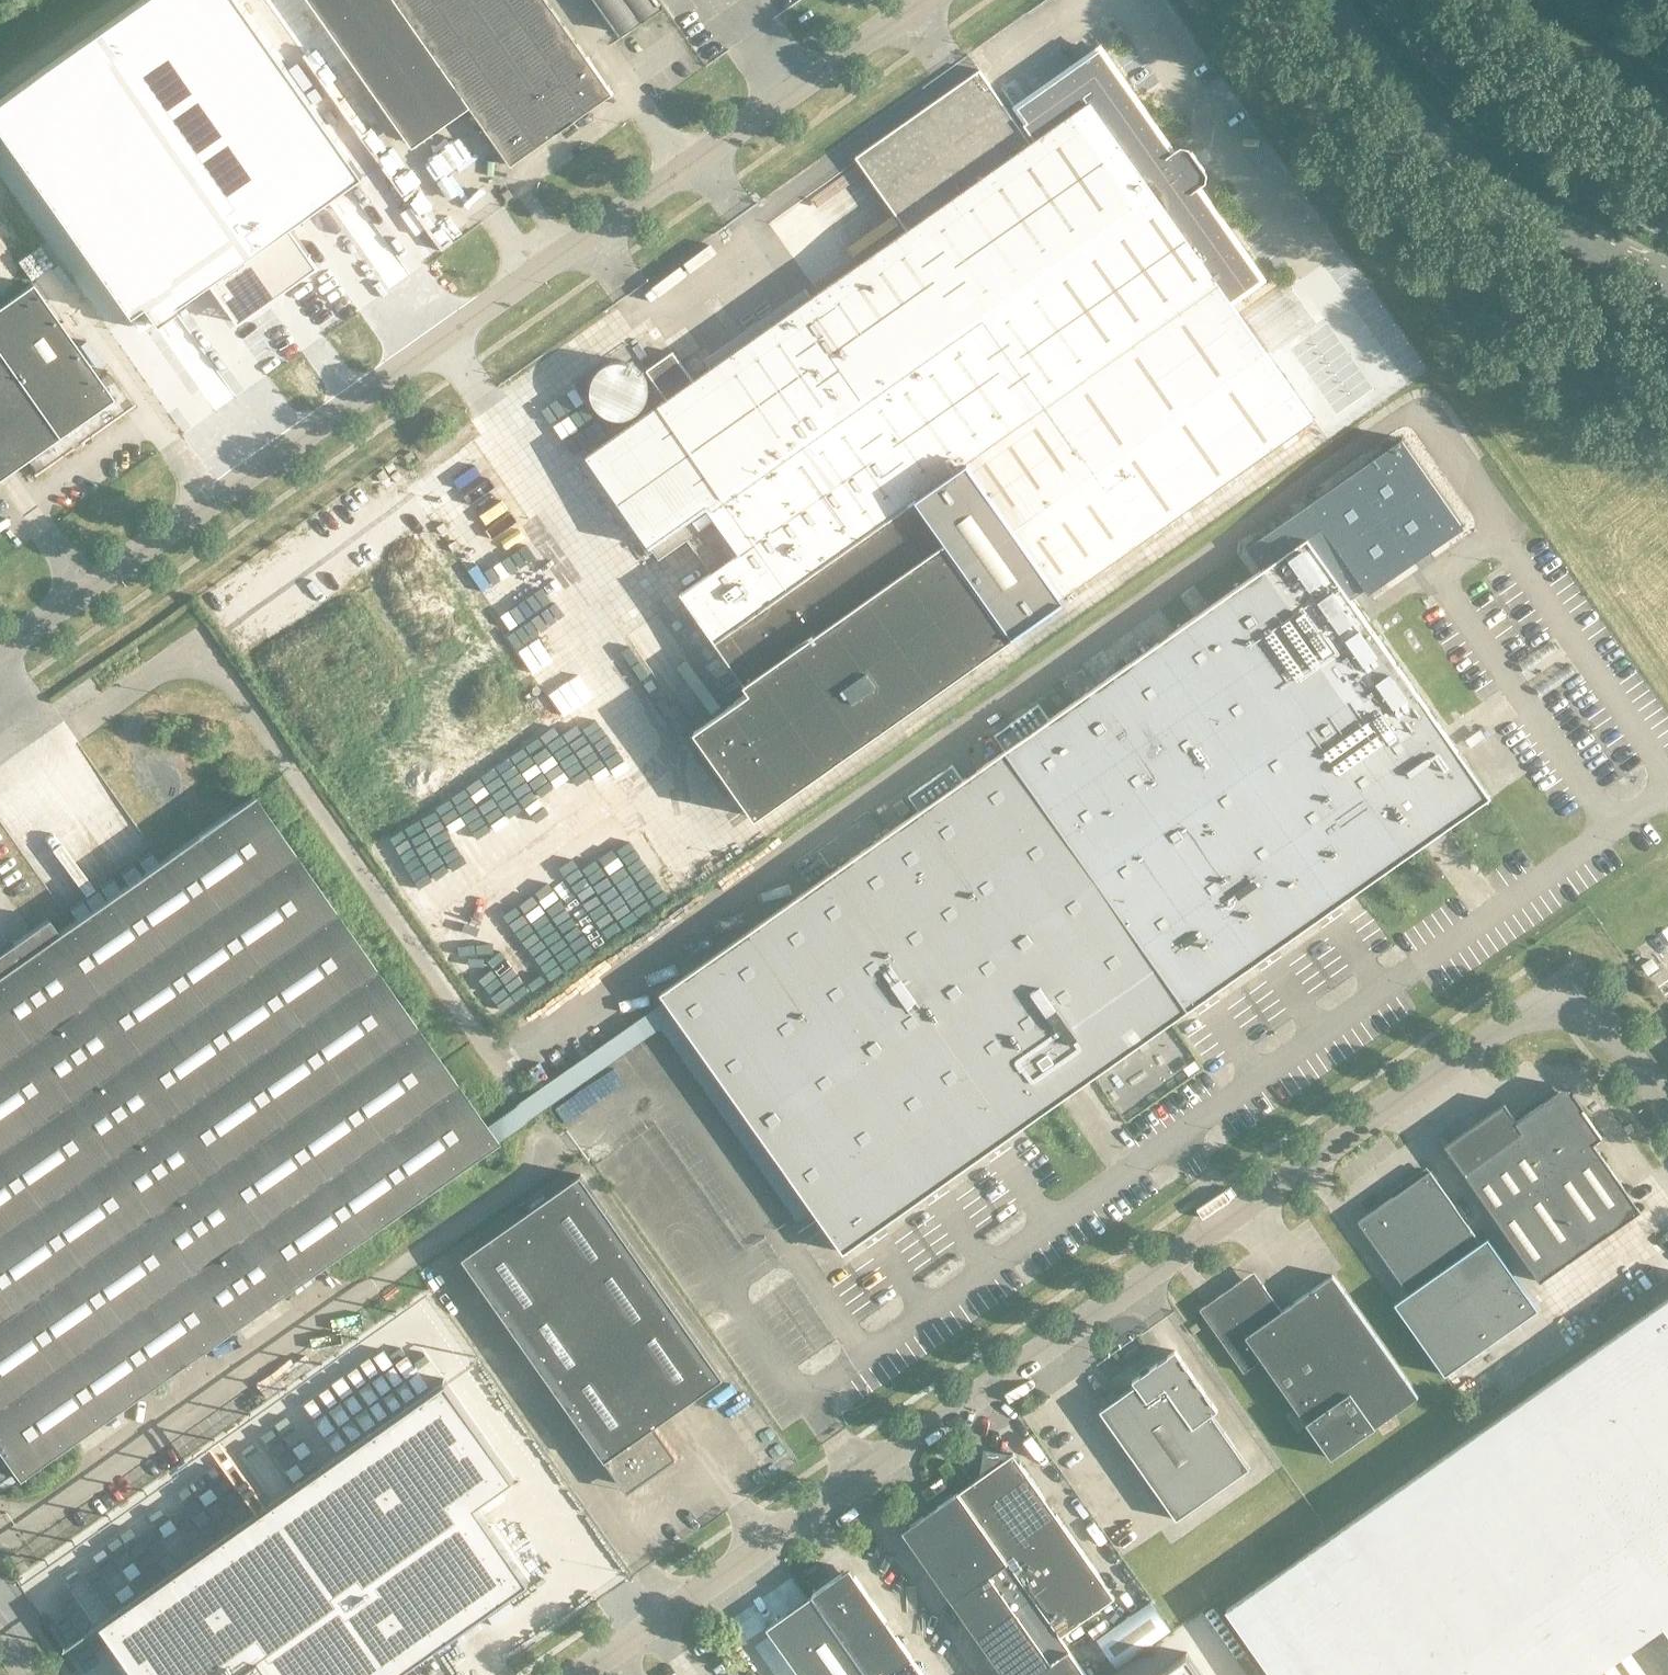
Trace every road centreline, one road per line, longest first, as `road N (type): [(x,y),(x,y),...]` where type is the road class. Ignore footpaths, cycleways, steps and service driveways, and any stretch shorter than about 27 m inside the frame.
road 1 (unclassified): [(583,1674),(1551,994),(1586,995),(1614,1021),(1667,1102)]
road 2 (unclassified): [(0,656),(924,0)]
road 3 (secondary): [(1331,0),(1415,116),(1506,197),(1596,251),(1667,280)]
road 4 (secondary): [(1667,223),(1620,203),(1522,139),(1456,78),(1392,0)]

